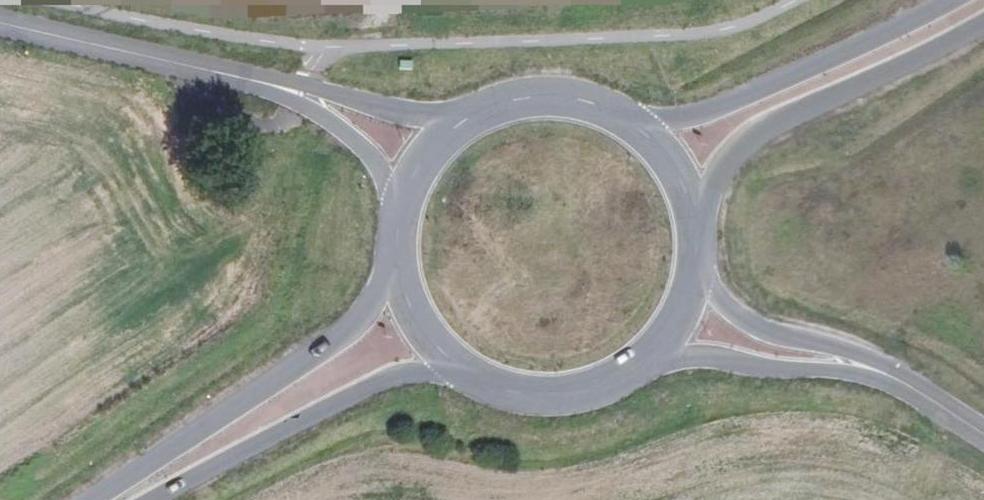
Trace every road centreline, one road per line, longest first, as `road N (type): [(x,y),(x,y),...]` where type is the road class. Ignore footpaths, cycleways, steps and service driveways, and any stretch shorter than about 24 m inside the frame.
road 1 (primary): [(392,253),(340,334),(89,499)]
road 2 (primary): [(693,208),(709,165),(748,134),(902,68),(983,22)]
road 3 (primary): [(147,499),(363,389),(460,372)]
road 4 (primary): [(948,0),(741,97),(640,125)]
road 5 (tertiary): [(271,89),(0,32)]
road 6 (primary): [(460,372),(502,392),(557,397),(611,382),(654,352)]
road 7 (primary): [(640,125),(599,102),(547,92),(492,102),(459,119)]
road 8 (tertiary): [(459,119),(271,89)]
road 9 (tertiary): [(271,89),(322,119),(366,160),(384,186),(393,224)]
road 10 (tertiary): [(654,352),(832,367)]
road 11 (tertiary): [(832,367),(887,377),(983,437)]
road 12 (tertiary): [(832,367),(694,278)]
road 13 (primary): [(392,253),(401,299),(424,340),(460,372)]
road 14 (primary): [(459,119),(416,161),(393,224)]

